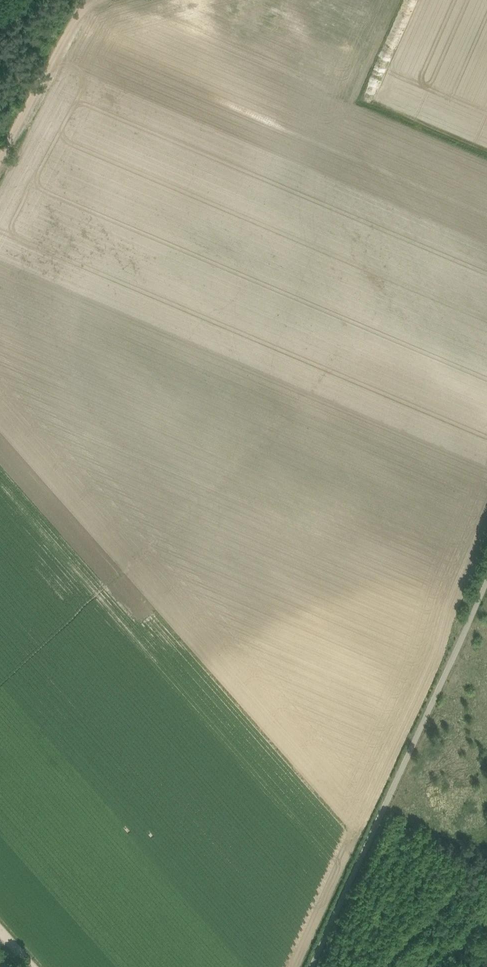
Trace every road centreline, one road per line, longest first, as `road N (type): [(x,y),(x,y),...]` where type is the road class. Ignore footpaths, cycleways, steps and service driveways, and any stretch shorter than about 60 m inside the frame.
road 1 (track): [(486,590),(319,966)]
road 2 (track): [(0,172),(96,0)]

